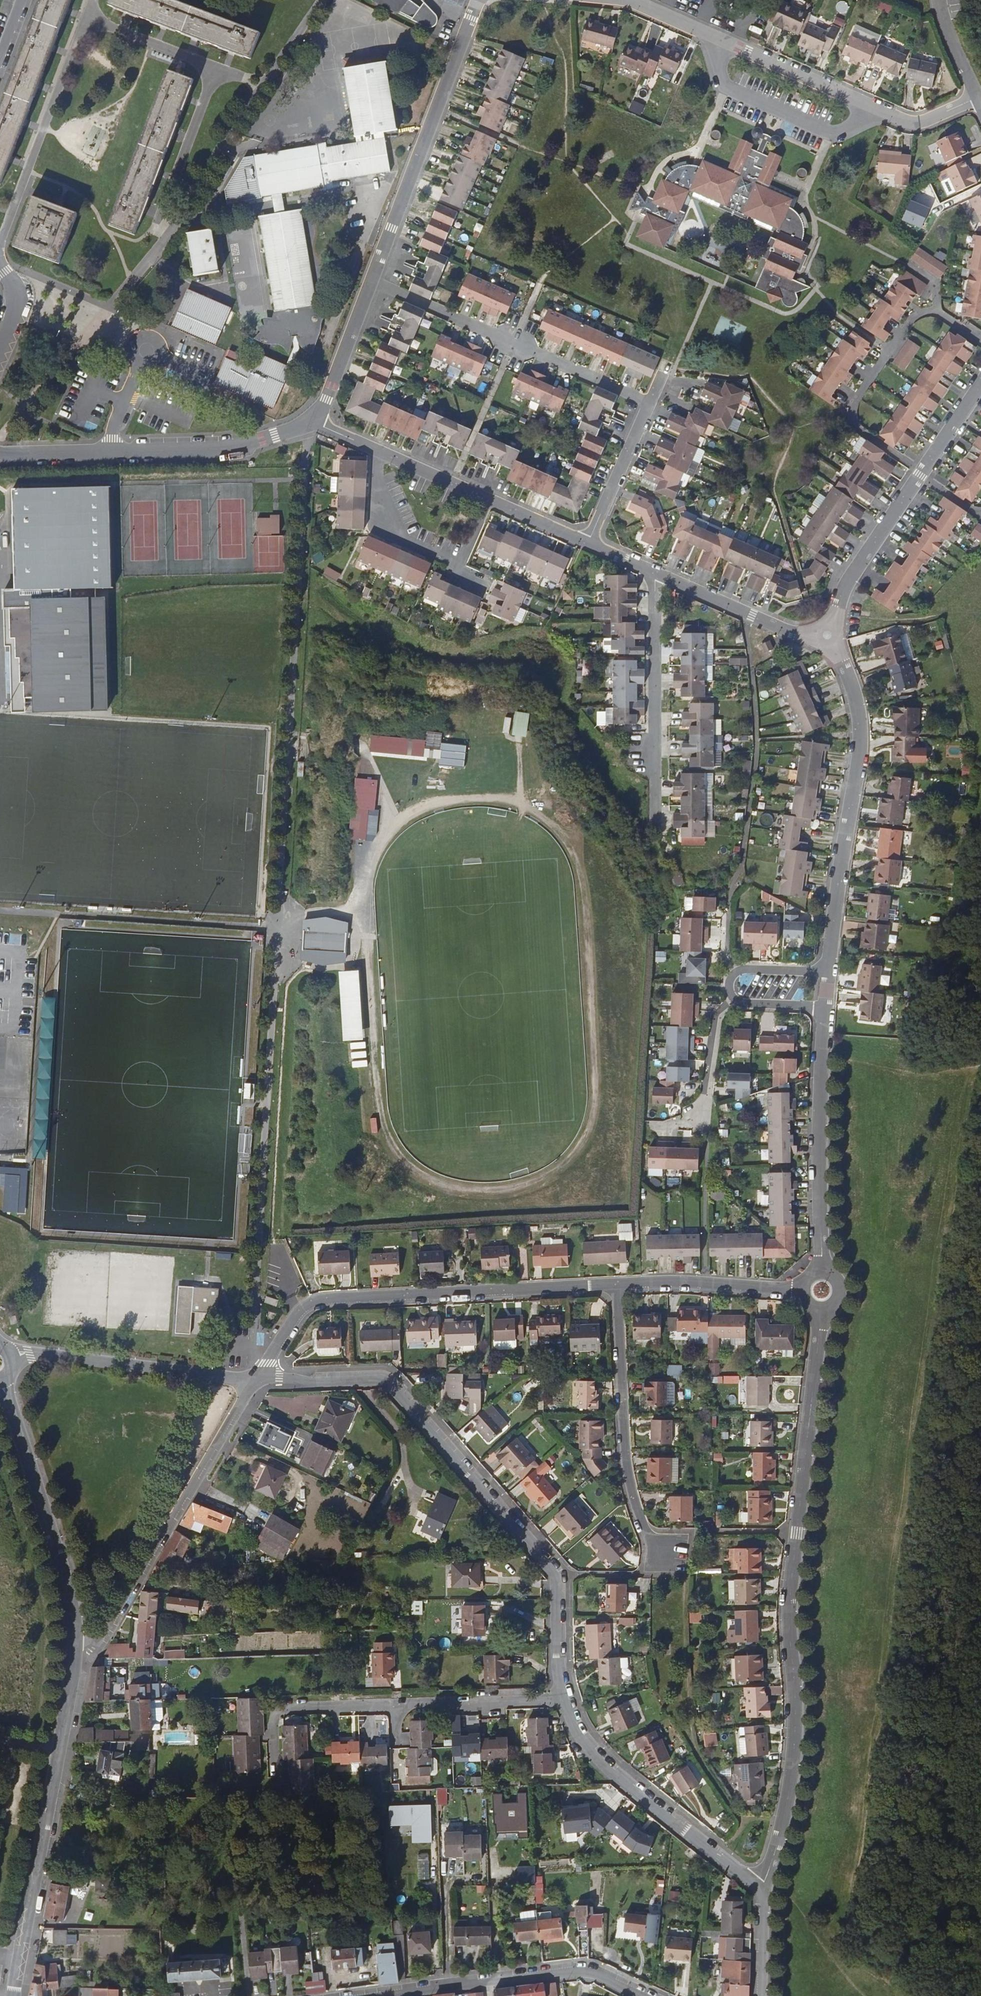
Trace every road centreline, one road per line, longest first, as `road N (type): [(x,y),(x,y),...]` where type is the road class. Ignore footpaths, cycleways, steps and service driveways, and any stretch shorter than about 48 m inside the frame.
road 1 (residential): [(820,1312),(789,1601),(793,1769),(760,1890)]
road 2 (residential): [(559,1701),(546,1569),(387,1382),(369,1375),(257,1380)]
road 3 (residential): [(614,1287),(313,1302),(295,1315),(257,1380)]
road 4 (residential): [(628,0),(898,119),(924,120),(975,99)]
road 5 (residential): [(826,638),(843,661),(861,730),(827,972)]
road 6 (residential): [(276,1772),(278,1711),(559,1701)]
road 7 (residential): [(71,1648),(93,1649),(105,1634),(257,1380)]
road 8 (unclassified): [(20,1962),(71,1648)]
road 9 (residential): [(0,454),(228,447),(311,422)]
road 10 (residential): [(650,403),(371,282)]
road 11 (residential): [(86,18),(216,67),(159,220)]
road 12 (residential): [(371,282),(478,0)]
road 13 (residential): [(980,343),(934,312),(911,315),(853,397),(851,425),(918,473)]
road 14 (residential): [(559,1701),(601,1767),(760,1890)]
road 15 (residential): [(614,1287),(624,1475),(646,1538),(663,1554)]
road 16 (unclassified): [(71,1648),(61,1577),(0,1384)]
road 17 (residential): [(824,1007),(822,1270)]
road 18 (residential): [(659,575),(653,824)]
road 19 (residential): [(13,1355),(257,1380)]
road 20 (residential): [(0,244),(86,18)]
road 21 (residential): [(588,544),(380,453)]
road 22 (residential): [(918,473),(856,565),(826,638)]
road 23 (residential): [(802,1290),(614,1287)]
road 24 (residential): [(826,638),(793,633),(659,575)]
road 25 (residential): [(472,583),(395,538),(380,512),(380,453)]
road 26 (residential): [(588,544),(650,403)]
road 27 (residential): [(311,422),(371,282)]
road 28 (residential): [(489,1984),(583,1975),(637,1995)]
road 29 (residential): [(695,1116),(712,1018),(731,999)]

